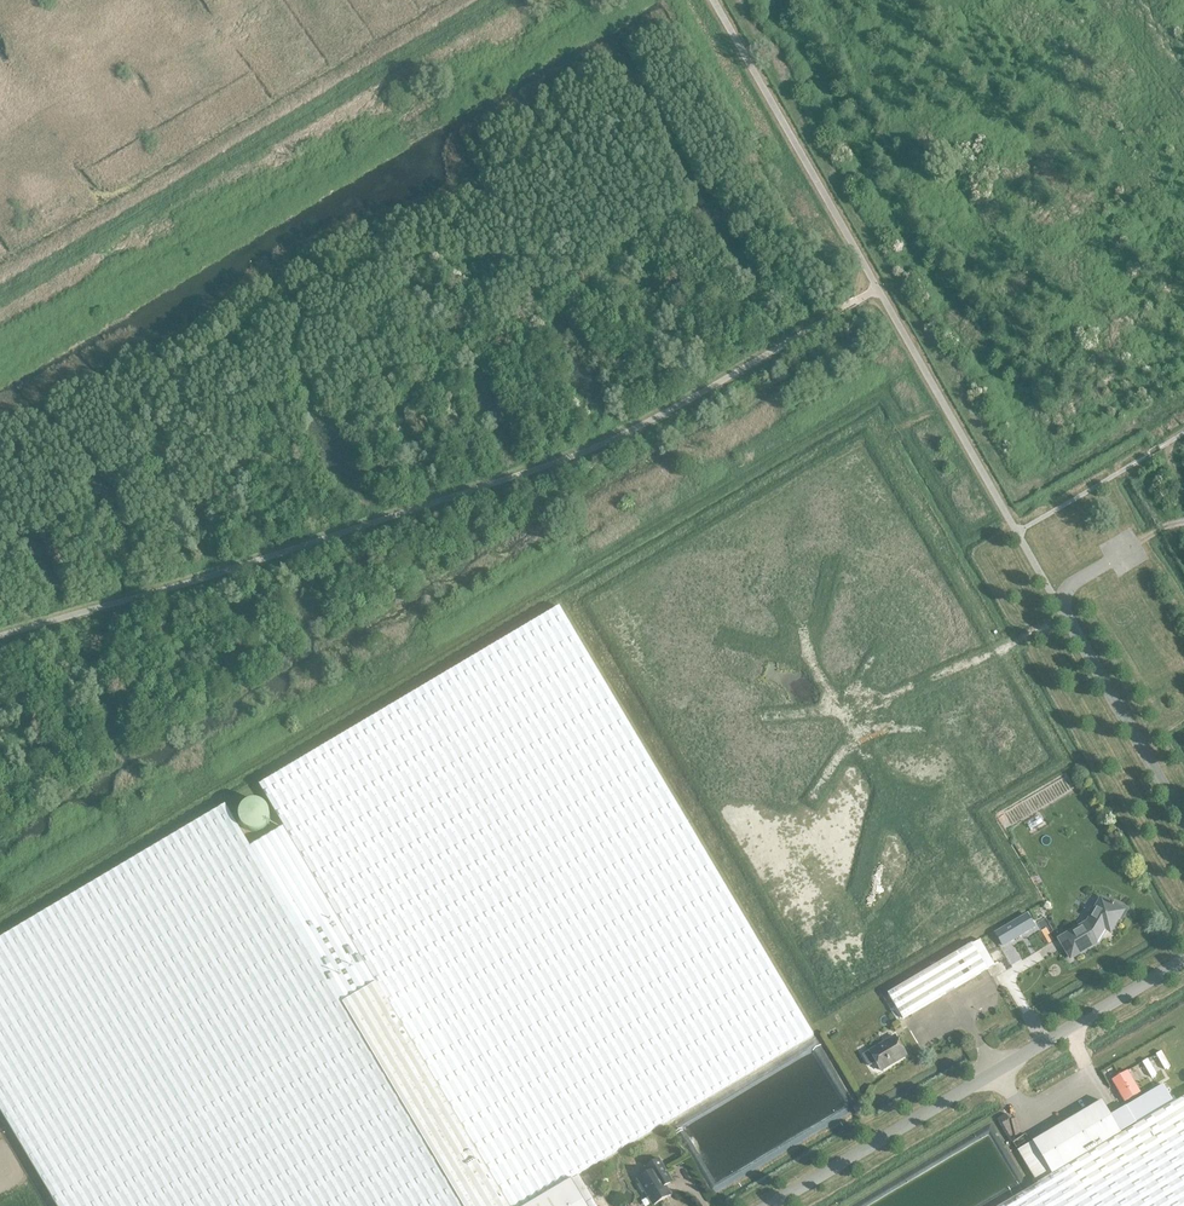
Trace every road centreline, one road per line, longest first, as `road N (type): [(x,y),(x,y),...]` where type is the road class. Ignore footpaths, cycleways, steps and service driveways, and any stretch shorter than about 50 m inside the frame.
road 1 (unclassified): [(766,1205),(1183,958)]
road 2 (unclassified): [(1183,821),(1063,614),(1069,588),(1082,576),(1155,533)]

